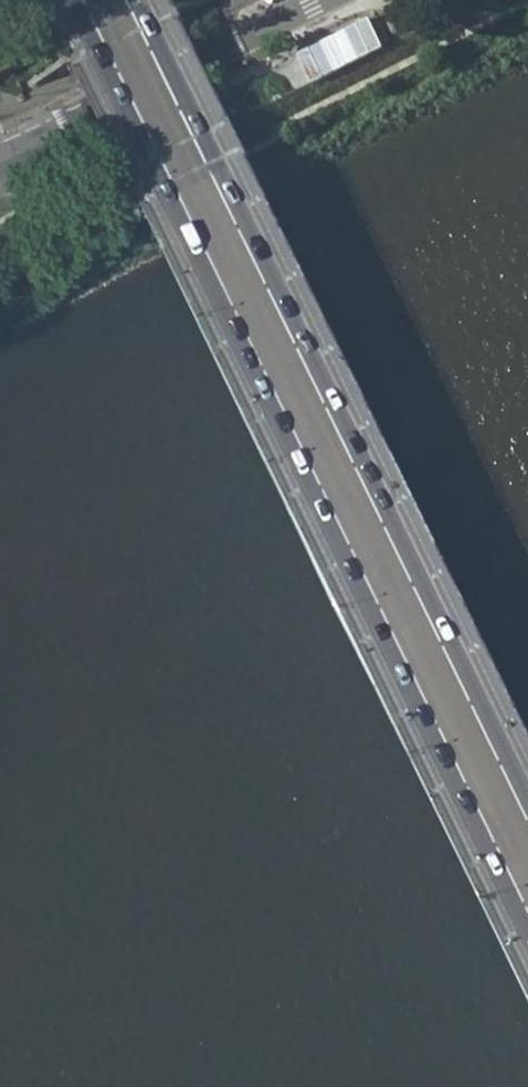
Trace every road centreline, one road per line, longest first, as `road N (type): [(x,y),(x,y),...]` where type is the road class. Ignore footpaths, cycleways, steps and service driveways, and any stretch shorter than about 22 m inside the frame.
road 1 (primary): [(75,0),(527,933)]
road 2 (primary): [(527,796),(141,0)]
road 3 (residential): [(0,157),(327,0)]

